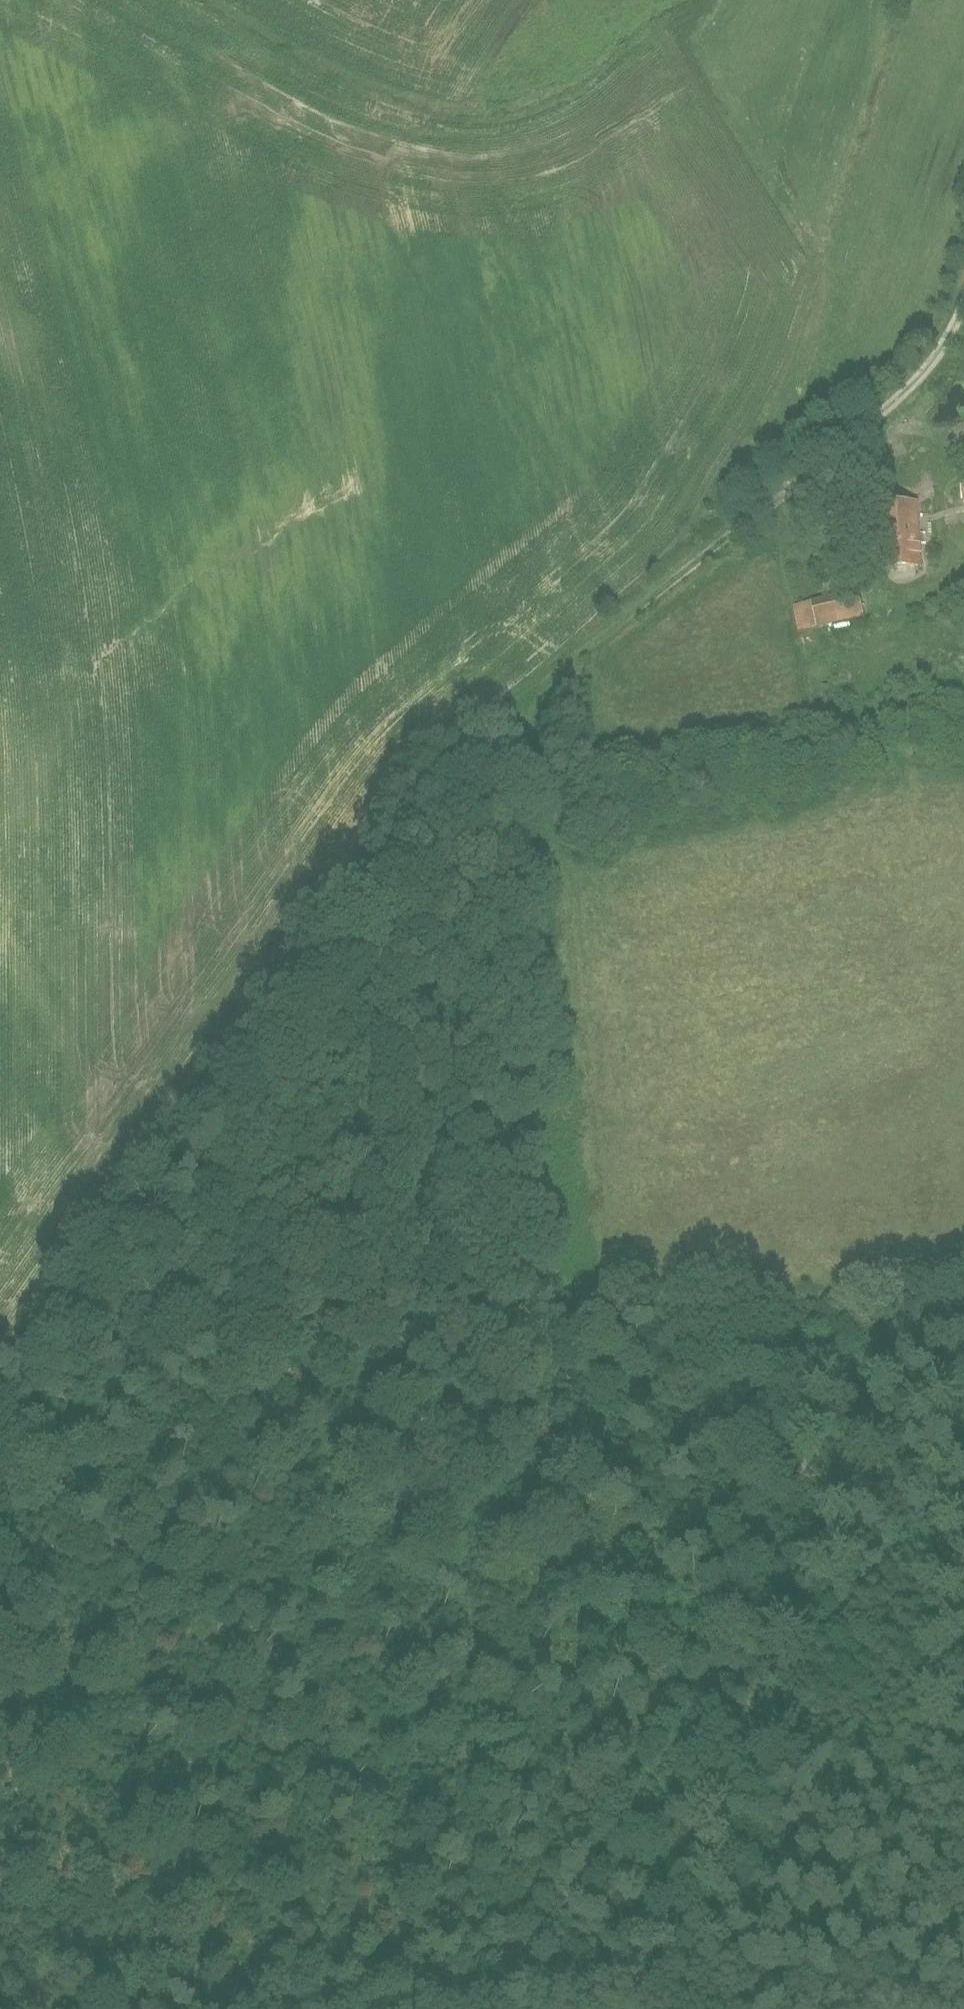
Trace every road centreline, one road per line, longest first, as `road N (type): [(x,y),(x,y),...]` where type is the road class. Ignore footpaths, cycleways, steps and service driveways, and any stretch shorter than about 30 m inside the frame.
road 1 (track): [(963,308),(928,370),(864,435),(526,698),(442,783),(338,973),(229,1143),(112,1297),(27,1367),(0,1408)]

